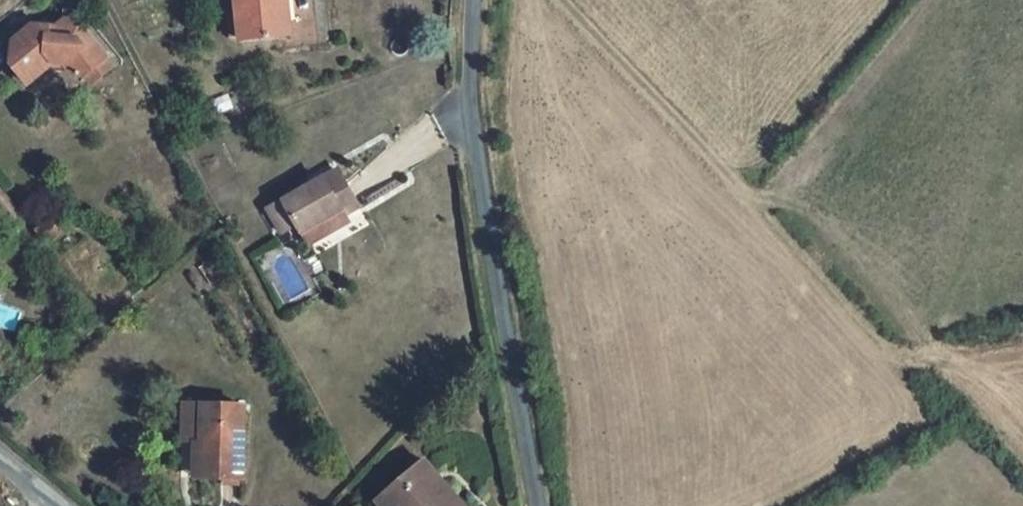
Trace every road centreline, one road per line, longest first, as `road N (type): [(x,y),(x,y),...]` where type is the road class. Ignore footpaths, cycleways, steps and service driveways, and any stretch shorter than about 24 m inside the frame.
road 1 (unclassified): [(536,505),(479,162),(470,76),(474,0)]

